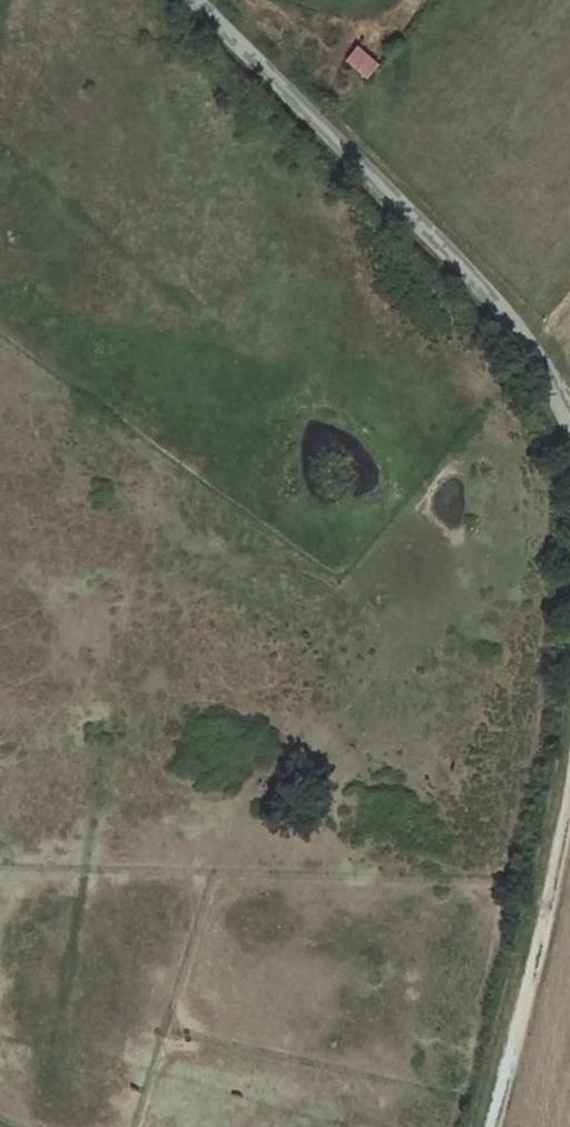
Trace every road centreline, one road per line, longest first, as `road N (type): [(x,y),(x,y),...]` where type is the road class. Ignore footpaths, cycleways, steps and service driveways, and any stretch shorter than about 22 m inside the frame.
road 1 (unclassified): [(569,420),(534,348),(417,216),(196,0)]
road 2 (track): [(569,737),(543,908),(480,1126)]

